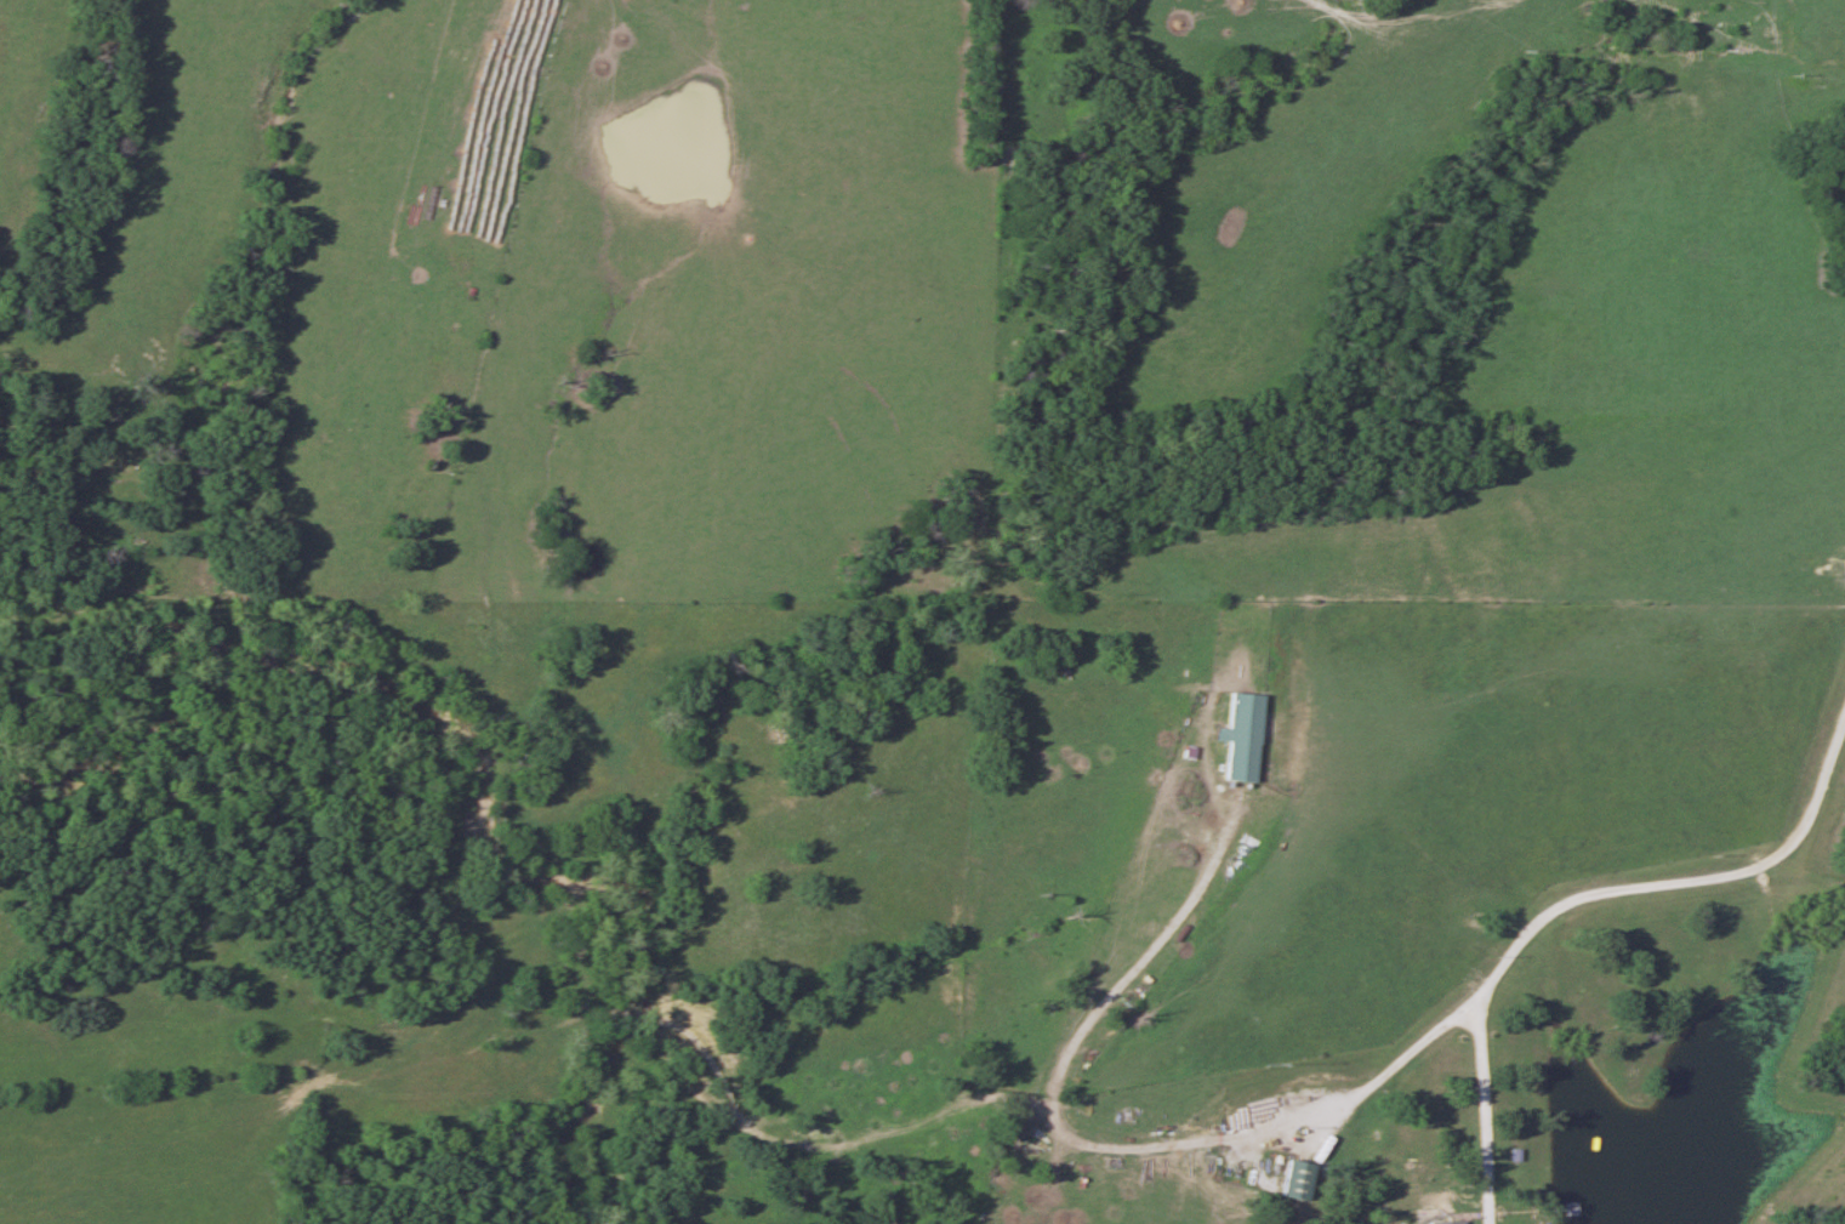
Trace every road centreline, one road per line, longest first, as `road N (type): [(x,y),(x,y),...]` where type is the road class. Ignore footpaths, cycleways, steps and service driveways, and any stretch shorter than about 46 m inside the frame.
road 1 (residential): [(1844,728),(1806,830),(1786,852),(1709,879),(1607,892),(1550,911),(1510,947),(1479,997),(1372,1083),(1306,1122)]

